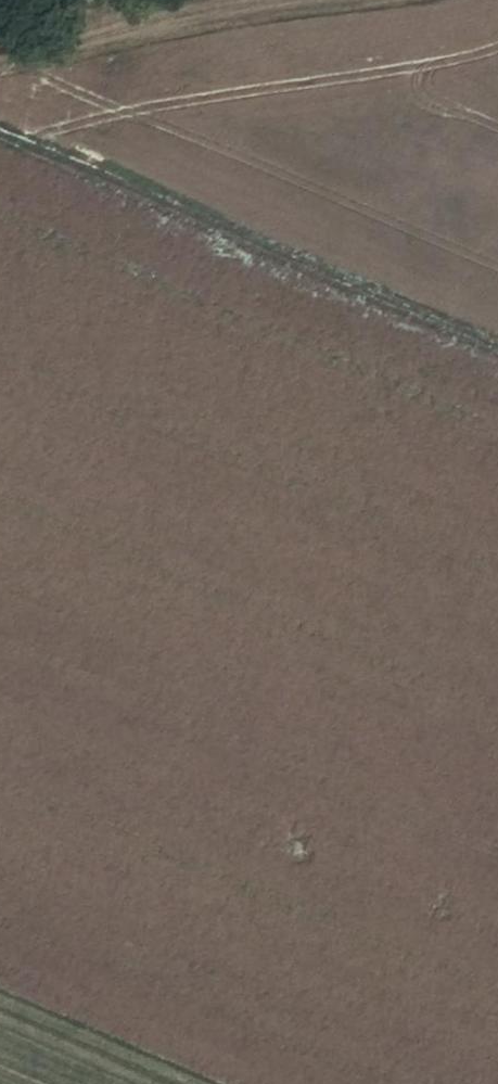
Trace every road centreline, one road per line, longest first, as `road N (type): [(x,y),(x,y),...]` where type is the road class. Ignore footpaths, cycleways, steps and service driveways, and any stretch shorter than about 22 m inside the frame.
road 1 (track): [(497,342),(300,268),(0,138)]

